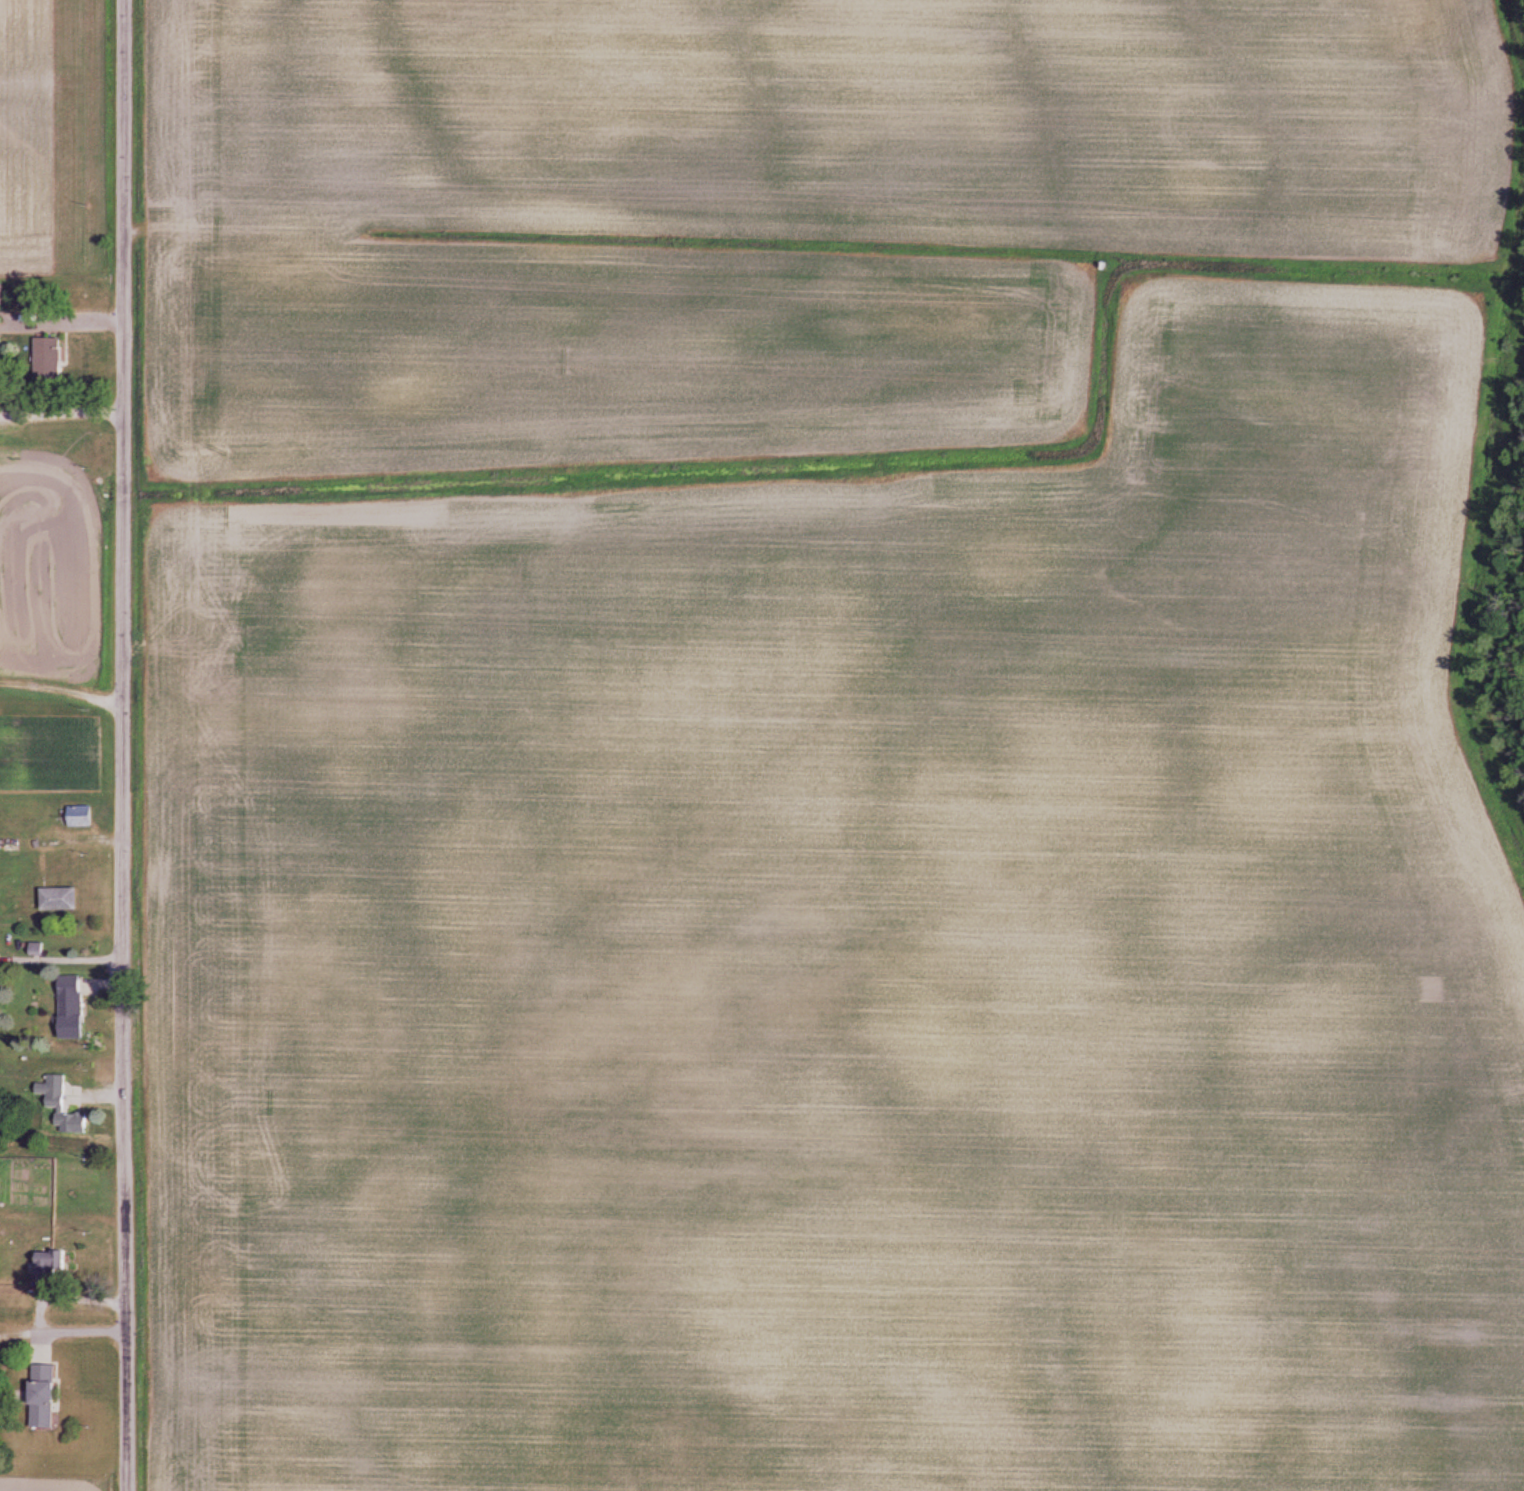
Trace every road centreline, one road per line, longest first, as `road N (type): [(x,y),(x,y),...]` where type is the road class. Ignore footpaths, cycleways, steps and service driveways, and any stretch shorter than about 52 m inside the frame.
road 1 (residential): [(128,1490),(128,0)]

